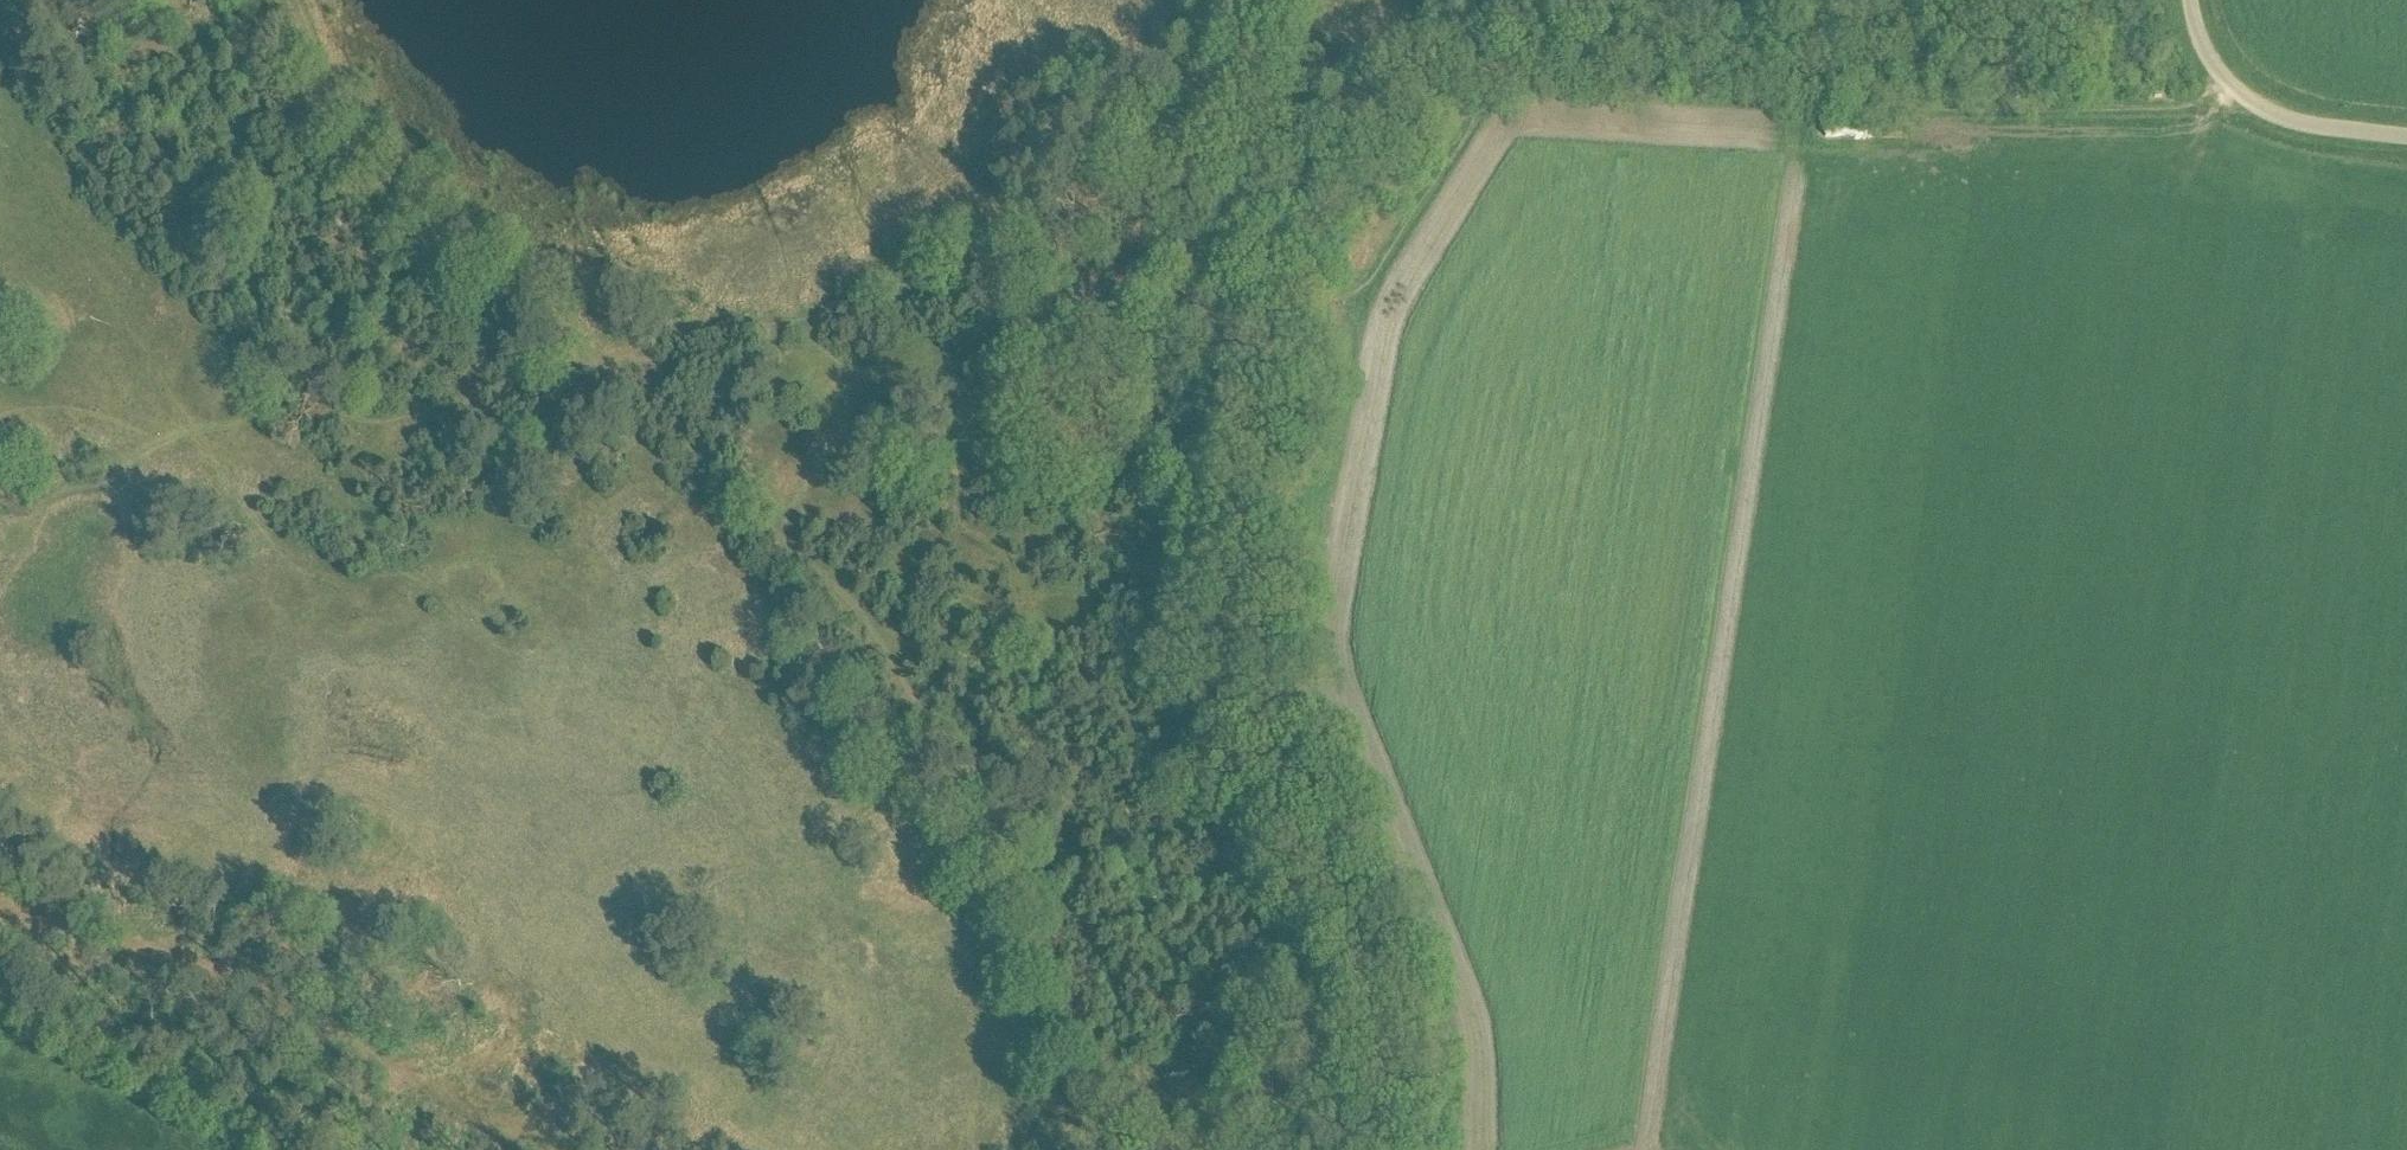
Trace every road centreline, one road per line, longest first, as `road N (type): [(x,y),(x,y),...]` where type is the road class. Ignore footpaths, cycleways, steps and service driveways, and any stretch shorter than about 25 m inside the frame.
road 1 (unclassified): [(2406,143),(2284,122),(2252,107),(2227,89),(2199,46),(2188,0)]

